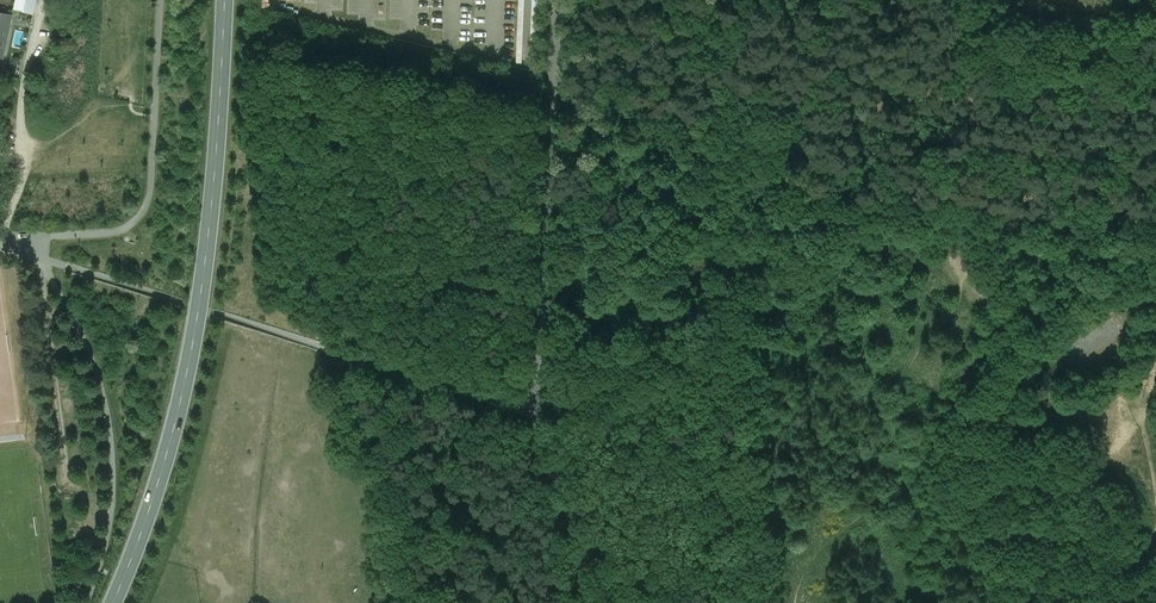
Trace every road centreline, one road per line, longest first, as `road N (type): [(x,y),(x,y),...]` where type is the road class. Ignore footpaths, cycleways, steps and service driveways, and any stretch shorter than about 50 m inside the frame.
road 1 (secondary): [(111,602),(143,527),(191,353),(225,0)]
road 2 (residential): [(537,413),(36,257)]
road 3 (residential): [(562,0),(537,413)]
road 4 (residential): [(537,413),(599,602)]

